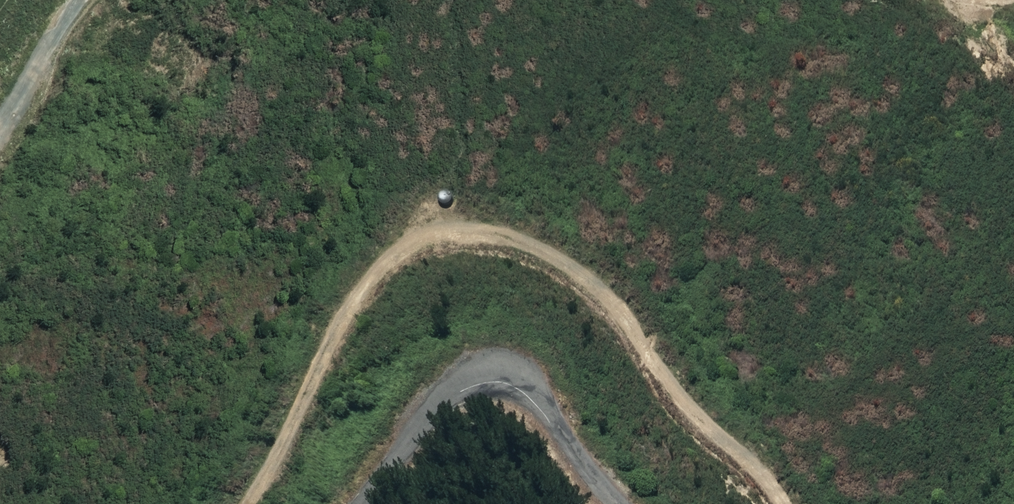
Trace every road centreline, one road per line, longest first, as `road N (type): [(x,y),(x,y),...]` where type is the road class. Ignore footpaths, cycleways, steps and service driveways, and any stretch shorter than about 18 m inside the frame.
road 1 (track): [(254,503),(375,277),(432,243),(480,238),(540,250),(585,276),(668,384),(752,463),(778,503)]
road 2 (track): [(369,503),(450,402),(500,384),(529,393),(618,503)]

